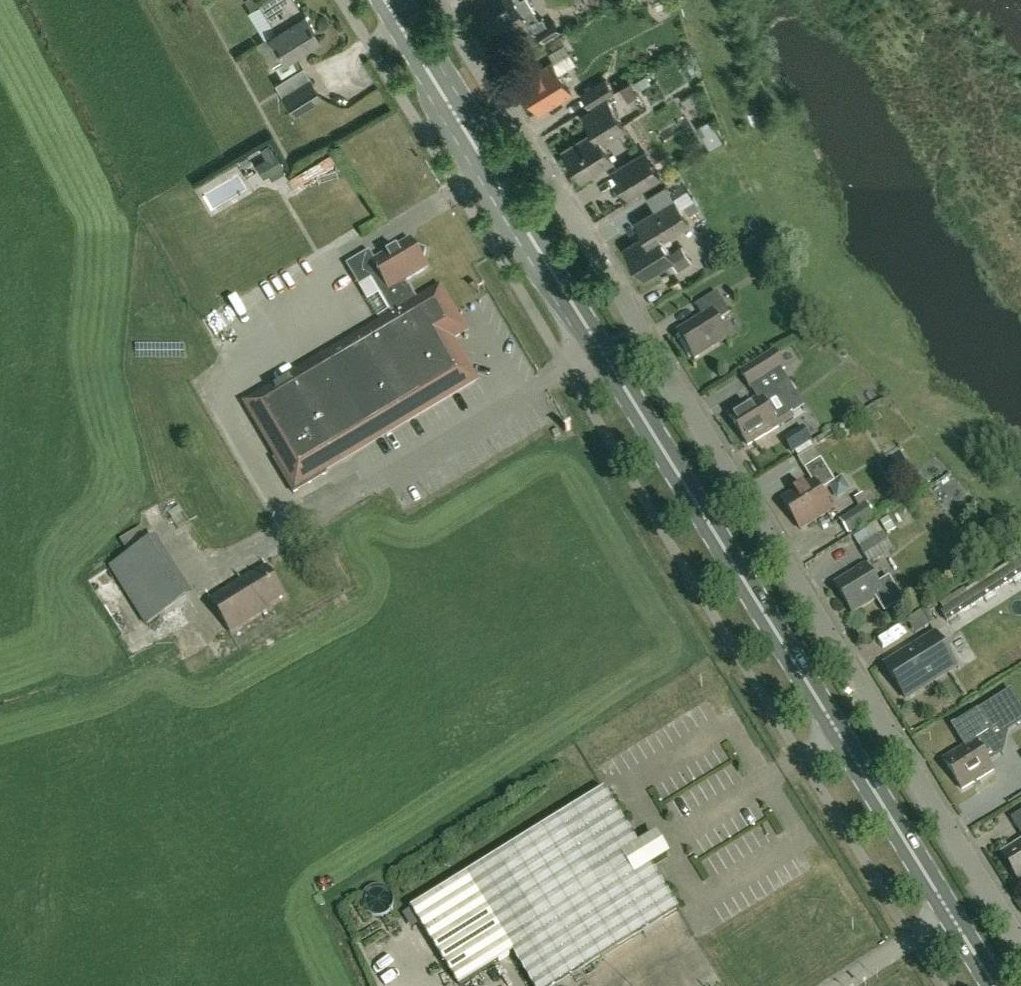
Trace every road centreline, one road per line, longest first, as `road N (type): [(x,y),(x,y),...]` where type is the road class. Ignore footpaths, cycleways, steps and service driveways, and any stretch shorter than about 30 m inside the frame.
road 1 (residential): [(1020,942),(437,0)]
road 2 (secondary): [(993,985),(601,349)]
road 3 (secondary): [(601,349),(490,171)]
road 4 (secondary): [(490,171),(385,0)]

